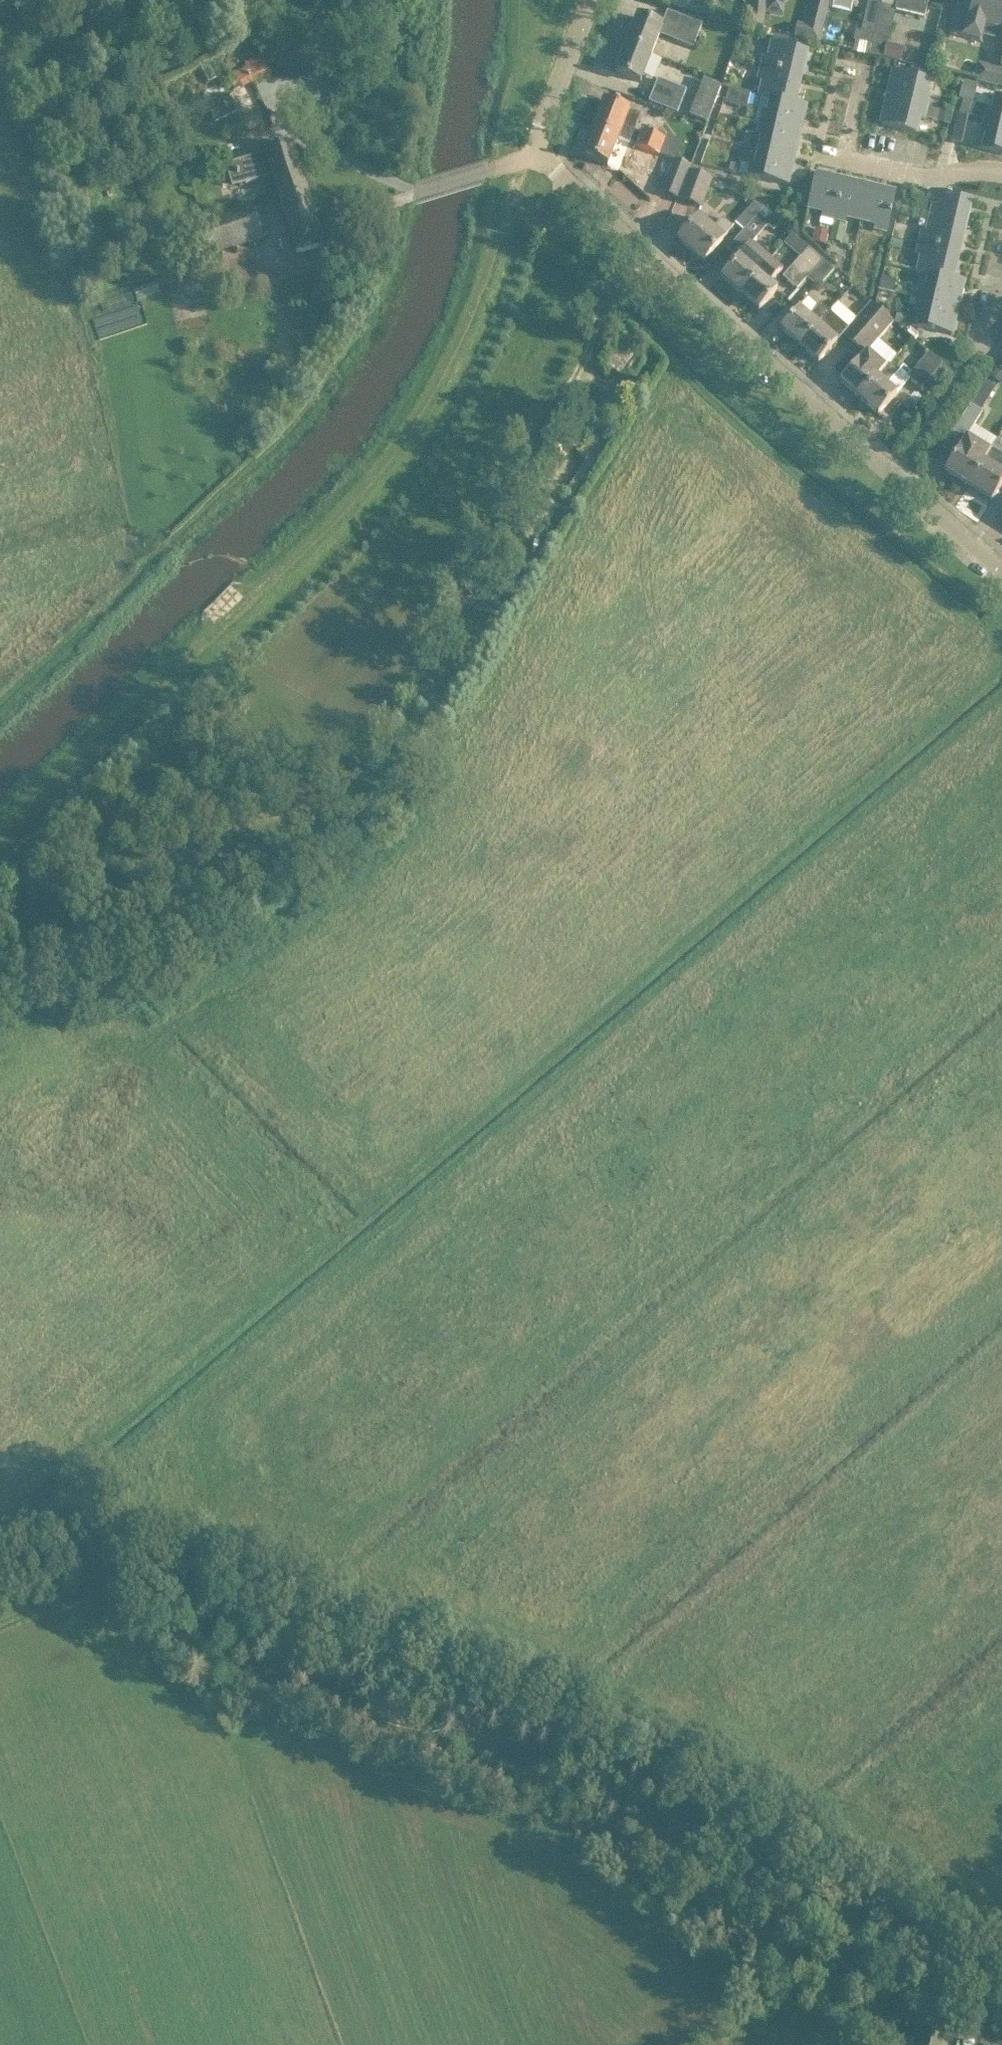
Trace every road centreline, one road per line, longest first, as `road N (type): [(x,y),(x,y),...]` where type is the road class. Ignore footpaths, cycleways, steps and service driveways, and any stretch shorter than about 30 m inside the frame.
road 1 (track): [(1001,1952),(723,1787),(198,1548),(0,1623)]
road 2 (residential): [(1001,569),(582,181),(540,158)]
road 3 (residential): [(540,158),(540,114),(588,0)]
road 4 (residential): [(1001,172),(928,177),(843,162)]
road 5 (residential): [(412,198),(540,158)]

